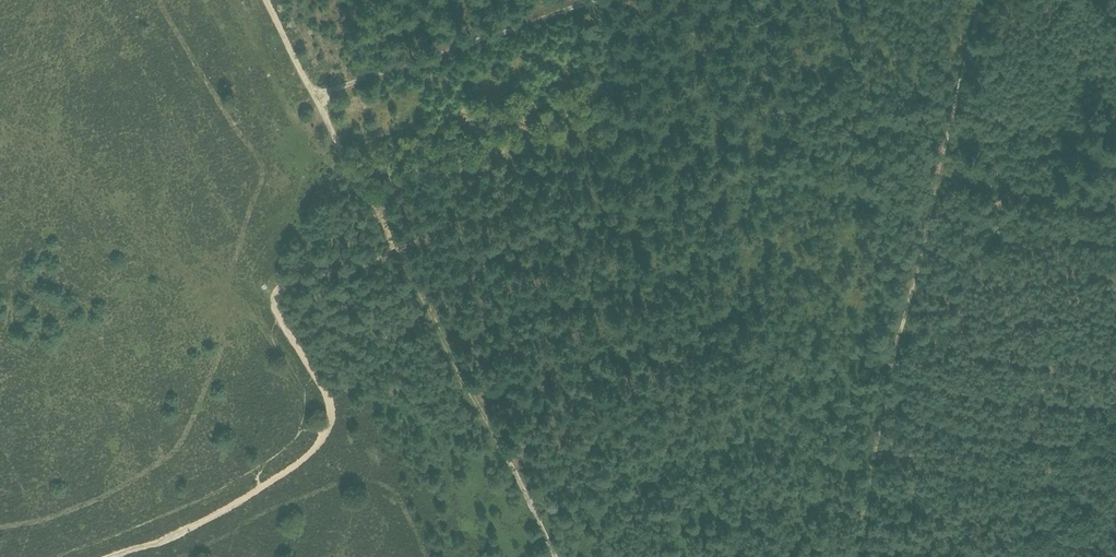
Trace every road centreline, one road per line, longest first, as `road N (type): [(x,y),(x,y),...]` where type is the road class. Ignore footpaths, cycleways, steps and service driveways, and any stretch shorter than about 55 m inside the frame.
road 1 (track): [(107,556),(199,525),(315,449),(330,424),(330,402),(280,315)]
road 2 (track): [(906,354),(980,0)]
road 3 (track): [(314,94),(587,0)]
road 4 (track): [(400,255),(266,0)]
road 5 (track): [(520,469),(400,255)]
road 6 (track): [(859,556),(906,354)]
road 7 (track): [(280,315),(281,287),(400,255)]

